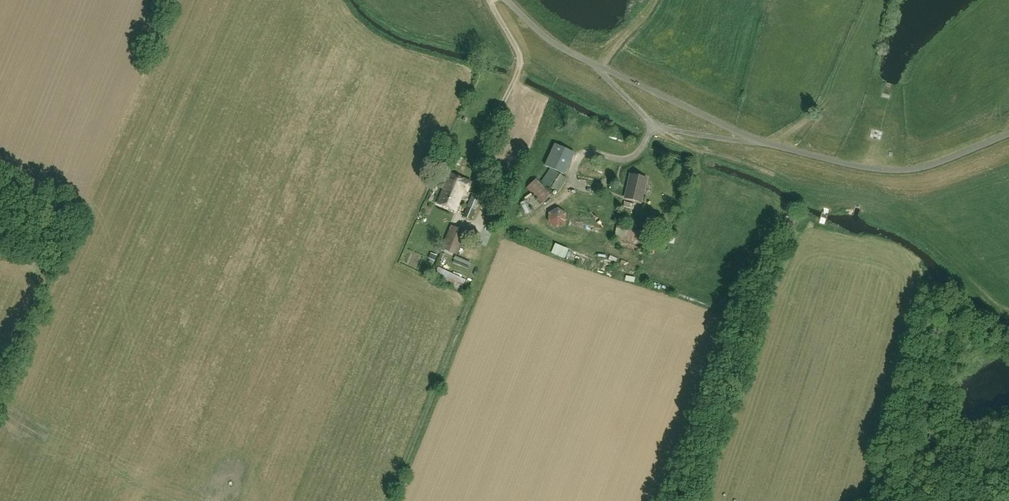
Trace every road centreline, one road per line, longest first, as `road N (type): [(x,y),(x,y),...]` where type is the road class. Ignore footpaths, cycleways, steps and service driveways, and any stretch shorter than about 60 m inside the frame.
road 1 (unclassified): [(1008,134),(901,170),(786,148),(575,55),(507,0)]

